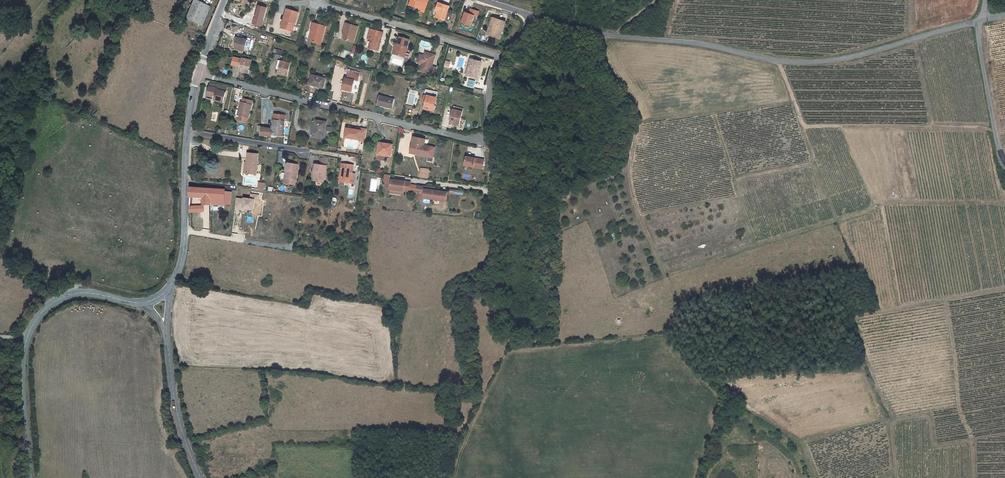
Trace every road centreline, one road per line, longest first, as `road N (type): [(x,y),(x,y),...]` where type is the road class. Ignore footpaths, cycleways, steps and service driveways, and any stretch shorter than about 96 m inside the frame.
road 1 (unclassified): [(532,16),(595,34),(813,62),(981,20)]
road 2 (residential): [(197,73),(491,139)]
road 3 (tertiary): [(140,303),(76,294),(32,324),(20,374),(29,477)]
road 4 (track): [(779,61),(807,127),(995,130)]
road 5 (track): [(663,271),(630,180),(637,113),(600,34)]
road 6 (track): [(894,420),(853,321),(945,298)]
road 7 (residential): [(501,56),(313,3)]
road 8 (track): [(973,477),(945,298)]
road 9 (tertiary): [(186,130),(180,261),(166,293)]
road 10 (track): [(795,101),(637,121)]
road 11 (track): [(897,477),(894,420),(927,415),(935,445),(971,441)]
road 12 (tertiary): [(200,477),(175,405),(166,330)]
road 13 (unclassified): [(981,20),(982,61),(1004,162)]
road 14 (residential): [(305,152),(186,130)]

